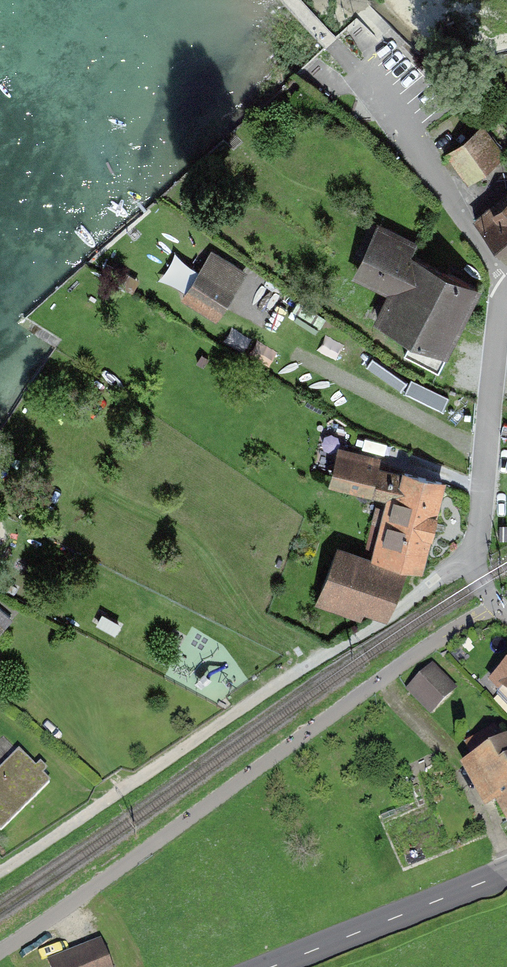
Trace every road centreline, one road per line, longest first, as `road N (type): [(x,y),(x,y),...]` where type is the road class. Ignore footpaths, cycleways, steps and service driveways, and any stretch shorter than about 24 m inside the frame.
road 1 (residential): [(506,614),(474,571),(506,295)]
road 2 (residential): [(330,42),(506,278)]
road 3 (primary): [(270,966),(506,873)]

